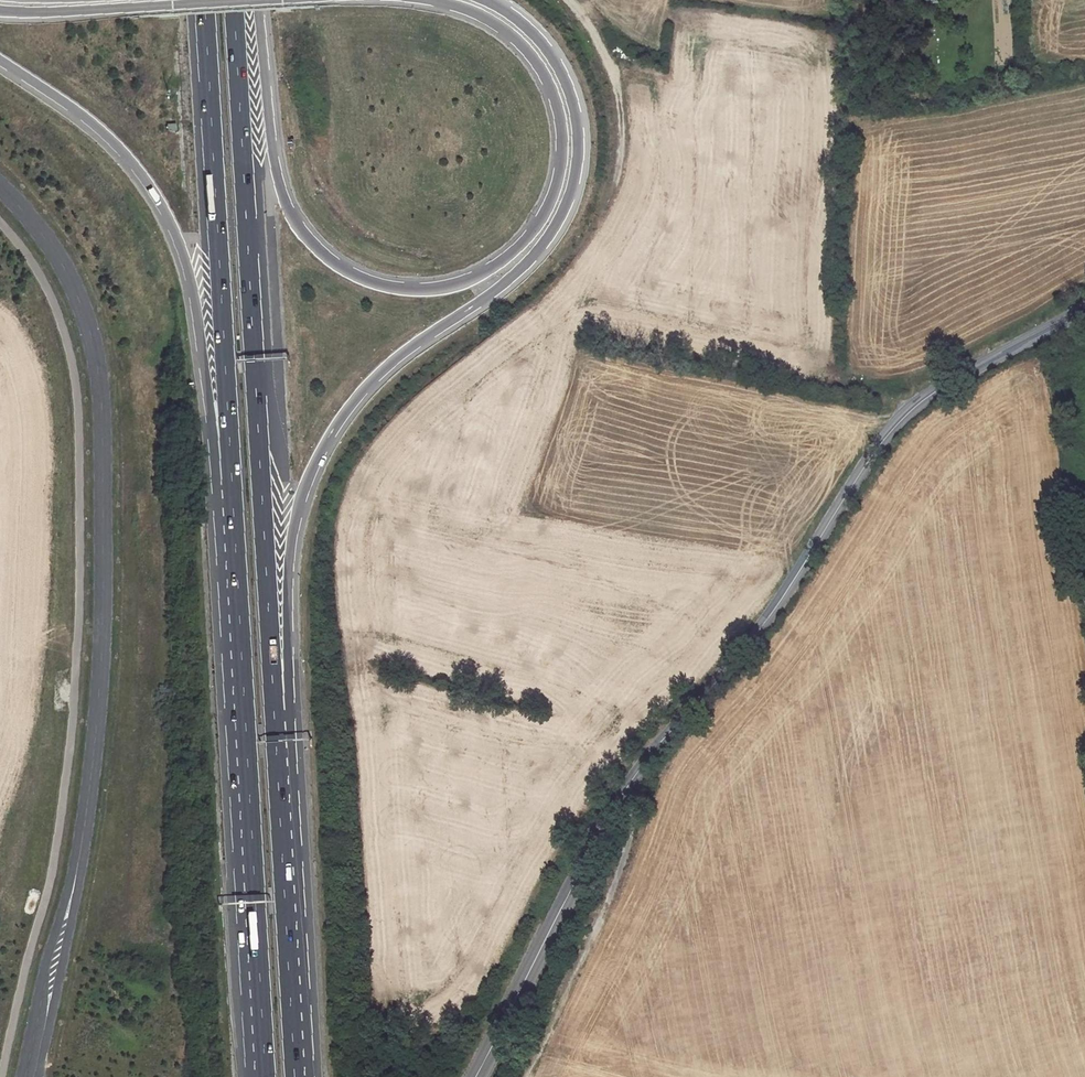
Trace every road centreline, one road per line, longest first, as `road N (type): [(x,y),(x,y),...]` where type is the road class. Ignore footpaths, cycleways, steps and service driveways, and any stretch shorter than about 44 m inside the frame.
road 1 (tertiary): [(475,1076),(626,788),(773,610),(879,446),(948,383),(1084,309)]
road 2 (unclassified): [(30,1076),(93,744),(102,449),(99,375),(73,282),(0,189)]
road 3 (trunk): [(274,712),(287,682),(296,512),(326,441),(373,379),(509,280),(563,214),(577,129),(565,85),(524,23),(485,0)]
road 4 (trunk): [(436,0),(487,18),(536,60),(561,141),(555,190),(532,231),(483,273),(432,288),(347,272),(298,226),(273,162),(259,0)]
road 5 (trunk): [(274,712),(233,0)]
road 6 (trunk): [(231,486),(265,1076)]
road 7 (trunk): [(0,60),(91,121),(156,195),(185,262),(215,459),(231,486)]
road 8 (trunk): [(204,0),(231,486)]
road 9 (trunk): [(294,1076),(274,712)]
road 10 (track): [(626,788),(628,837),(602,913),(523,1076)]
road 11 (track): [(568,0),(599,42),(620,98),(621,165),(605,209),(572,256)]
road 12 (trunk): [(0,10),(259,0)]

